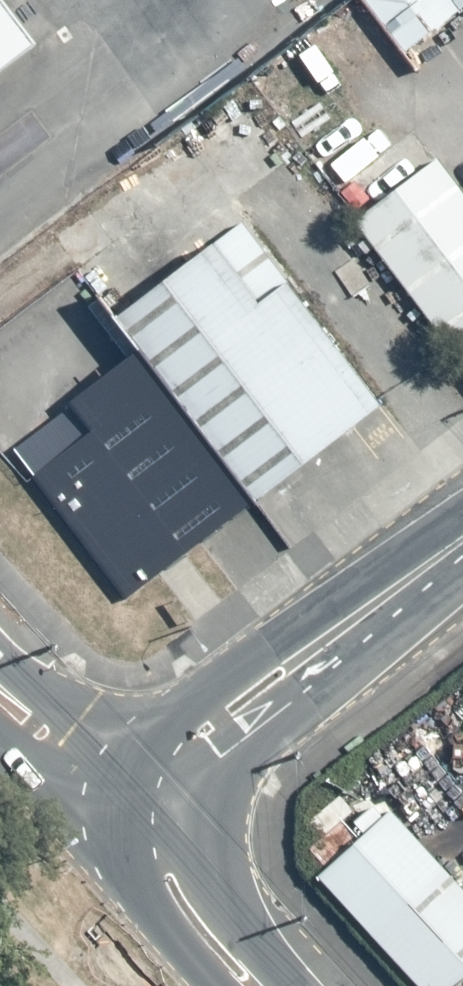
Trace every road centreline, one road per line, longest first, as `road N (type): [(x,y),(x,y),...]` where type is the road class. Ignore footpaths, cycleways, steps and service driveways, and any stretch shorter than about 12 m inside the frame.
road 1 (secondary): [(150,815),(154,781),(176,746),(462,540)]
road 2 (secondary): [(249,985),(180,914),(155,865),(150,815)]
road 3 (residential): [(150,815),(0,698)]

